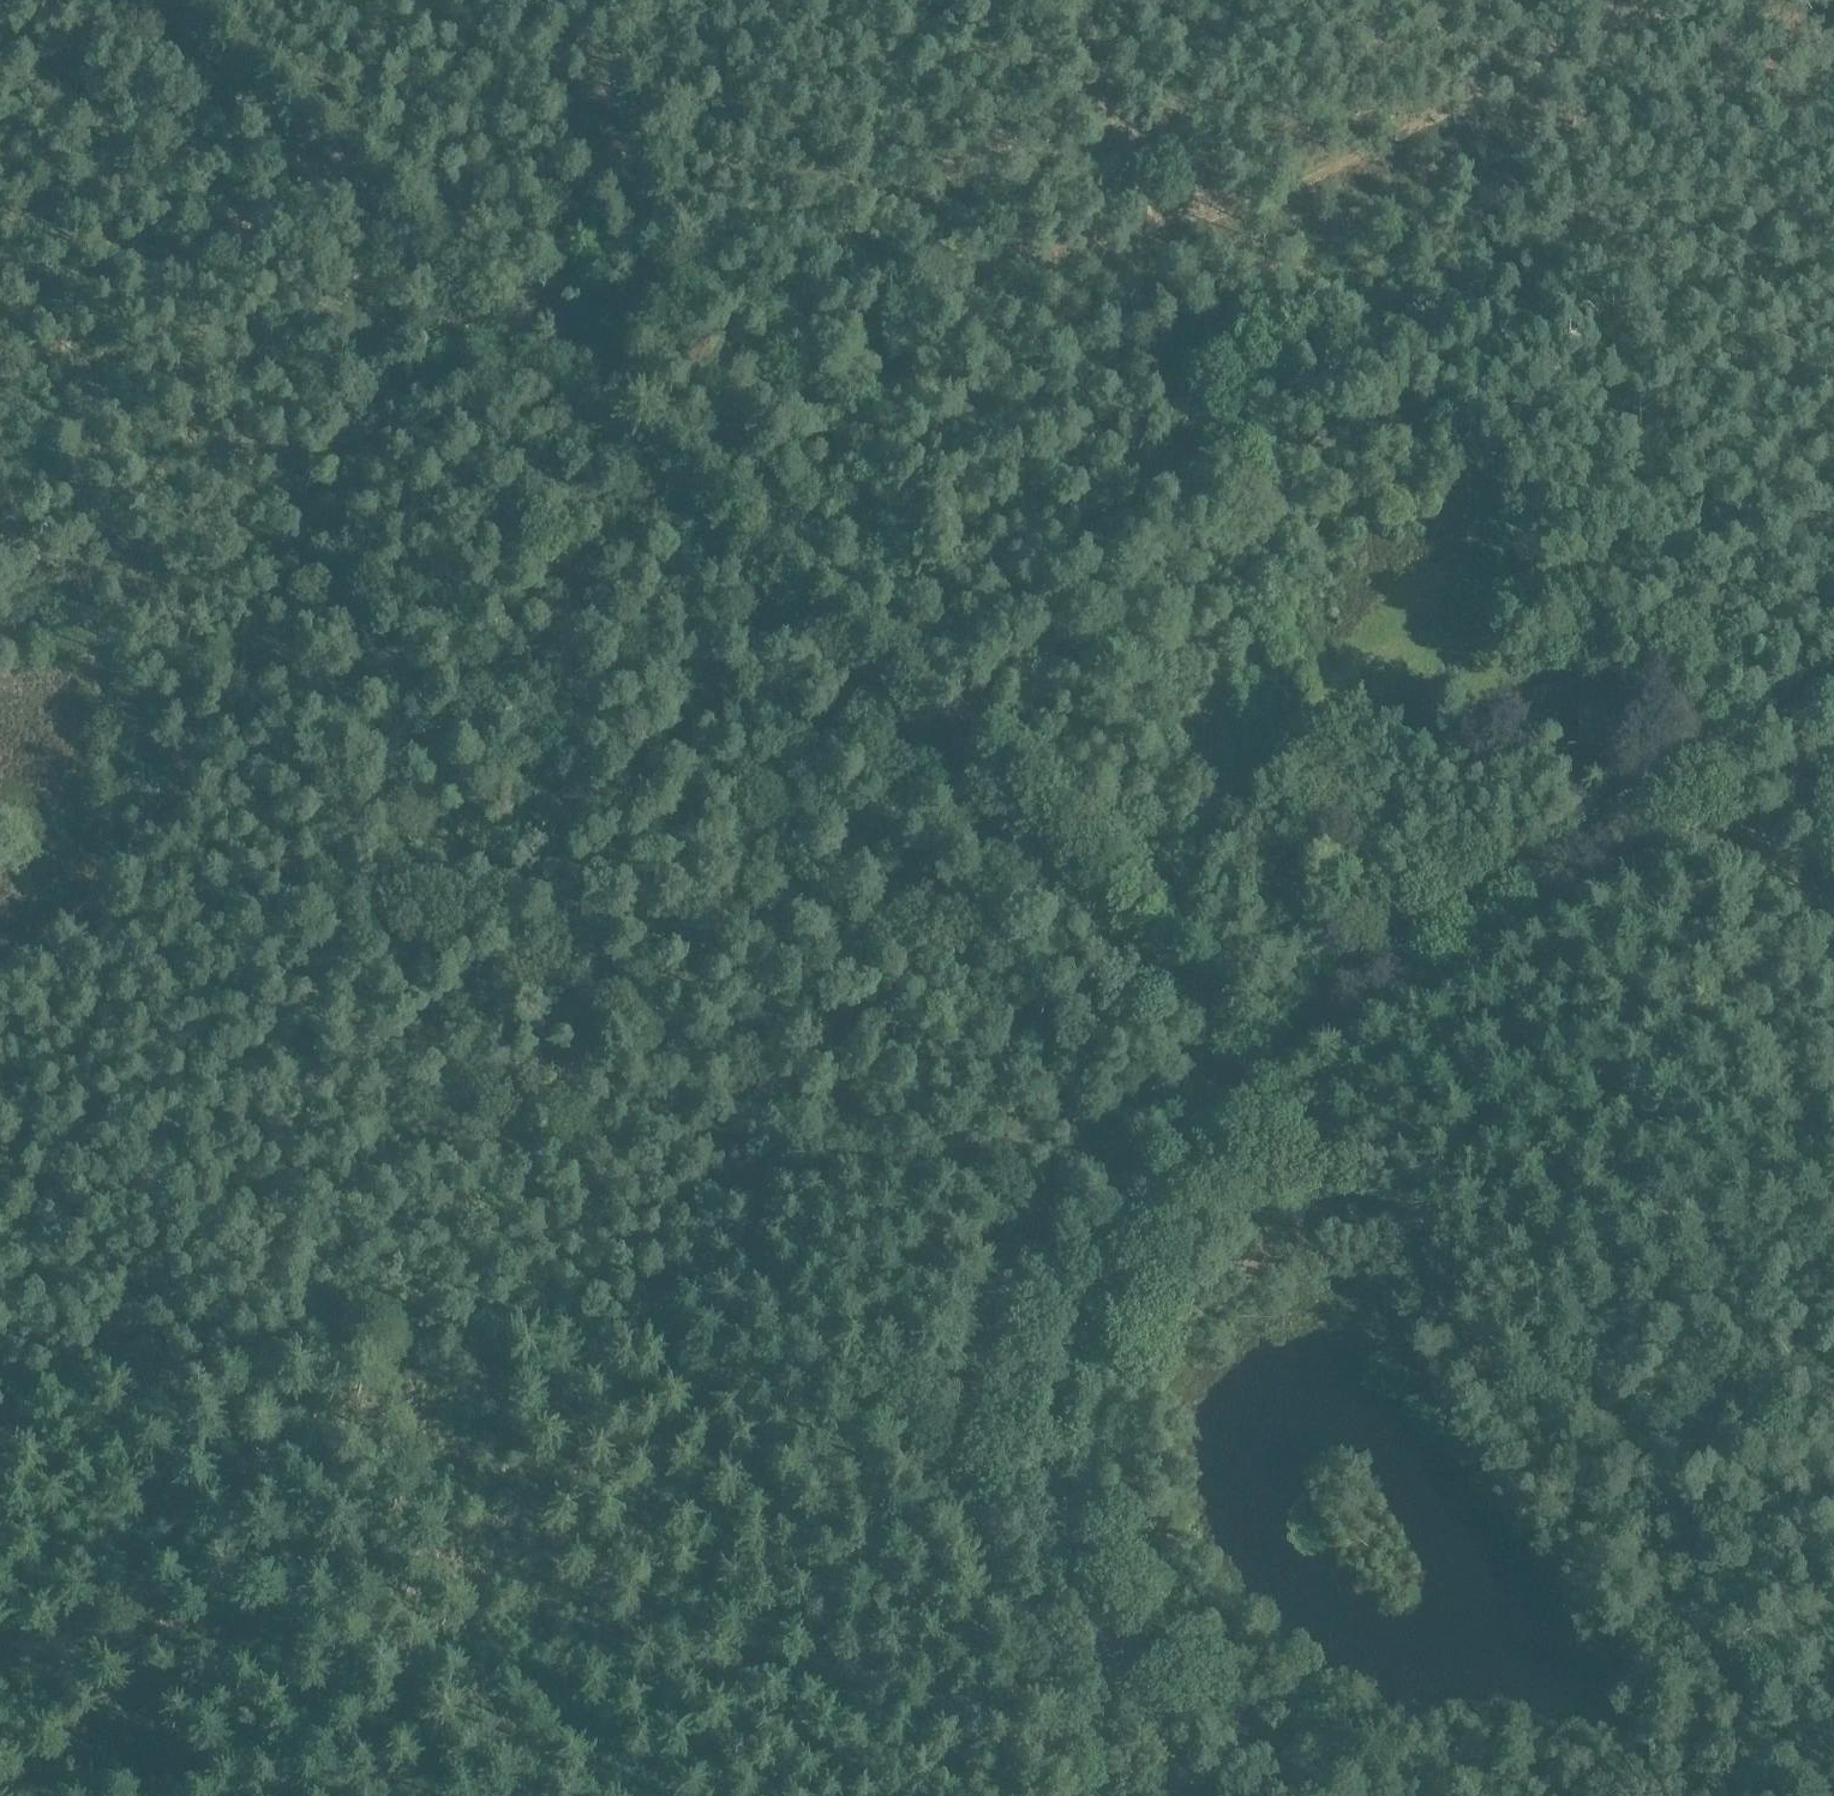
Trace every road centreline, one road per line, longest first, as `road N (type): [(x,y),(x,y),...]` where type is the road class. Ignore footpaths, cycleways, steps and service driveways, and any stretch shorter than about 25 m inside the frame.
road 1 (unclassified): [(1181,1795),(1056,1535),(1044,1442),(1083,1331),(1200,1151),(1358,970),(1833,689)]
road 2 (track): [(589,434),(697,317),(733,299),(834,293),(1111,251),(1188,229),(1516,88),(1583,50),(1563,0)]
road 3 (track): [(1265,1076),(1231,1077),(1183,1107),(1142,1111),(1073,1154),(1051,1184),(972,1376),(964,1478),(990,1563),(1077,1750),(1089,1795)]
road 4 (track): [(1833,932),(1764,866),(1731,851),(1696,850),(1651,862),(1393,1013),(1265,1076)]

